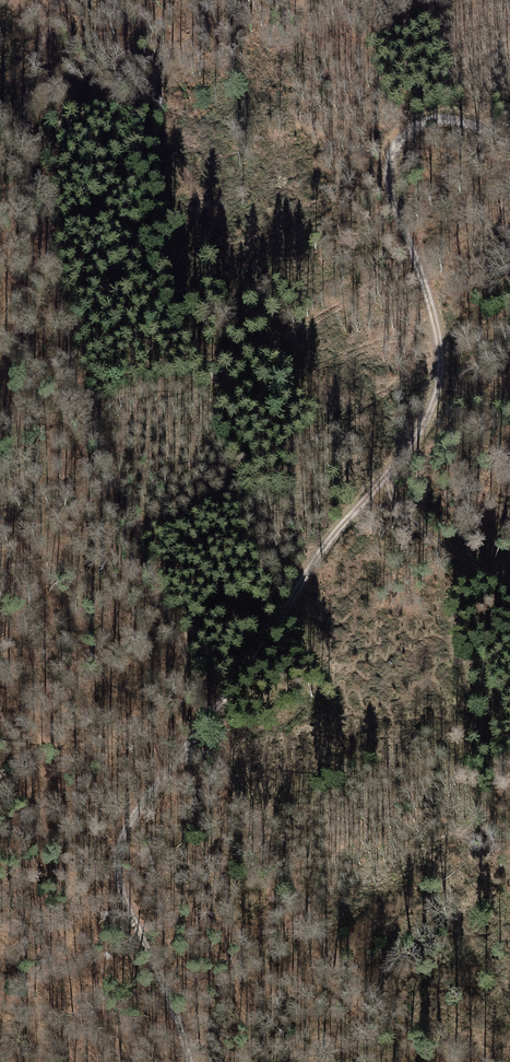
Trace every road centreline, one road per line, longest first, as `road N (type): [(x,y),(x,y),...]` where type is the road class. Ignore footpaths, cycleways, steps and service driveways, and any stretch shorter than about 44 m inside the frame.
road 1 (track): [(55,0),(34,75),(36,165),(86,410),(139,555),(212,714),(231,782),(299,905),(357,988),(503,1061)]
road 2 (track): [(509,146),(459,119),(402,134),(388,167),(440,357),(434,411),(320,553),(266,643),(118,842),(115,874),(188,1061)]
road 3 (track): [(509,583),(475,571),(376,491)]

